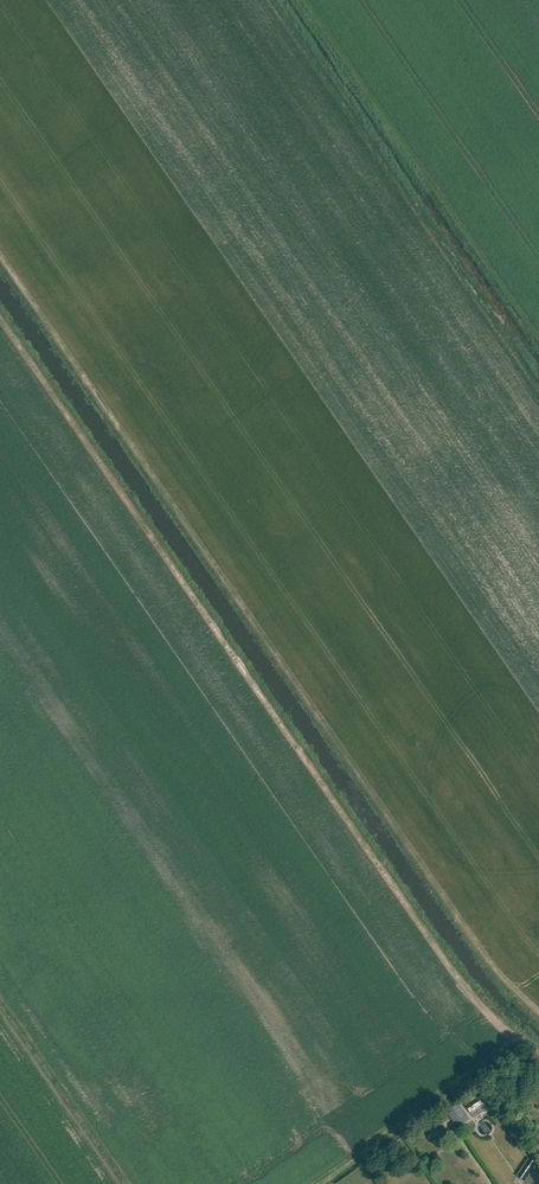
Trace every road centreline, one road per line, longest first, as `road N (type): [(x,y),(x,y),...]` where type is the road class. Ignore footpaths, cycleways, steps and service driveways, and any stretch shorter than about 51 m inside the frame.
road 1 (track): [(0,306),(443,945),(538,1048)]

